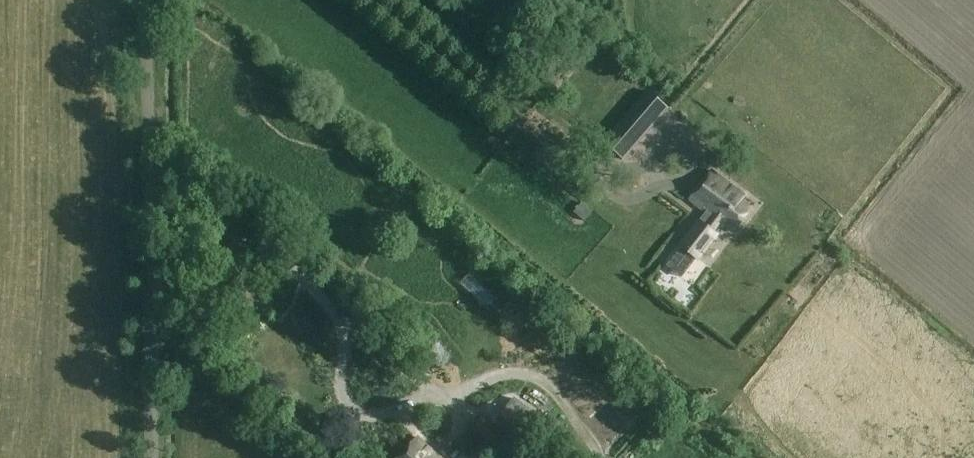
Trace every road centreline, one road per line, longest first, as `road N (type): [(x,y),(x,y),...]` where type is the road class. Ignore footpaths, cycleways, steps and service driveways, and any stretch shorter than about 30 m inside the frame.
road 1 (track): [(151,337),(187,322),(239,262),(278,258),(350,330),(422,379),(419,399),(401,410),(360,412),(344,400),(346,350)]
road 2 (unclassified): [(153,457),(145,0)]

